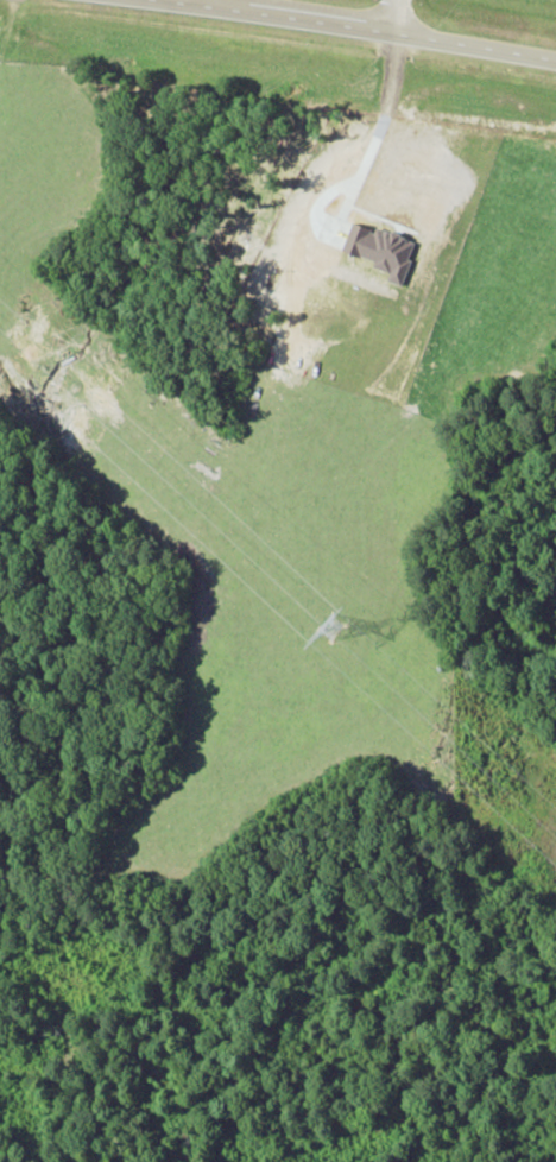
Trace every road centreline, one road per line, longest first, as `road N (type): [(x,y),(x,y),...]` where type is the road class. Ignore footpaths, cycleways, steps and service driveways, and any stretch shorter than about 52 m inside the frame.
road 1 (trunk): [(133,0),(555,63)]

